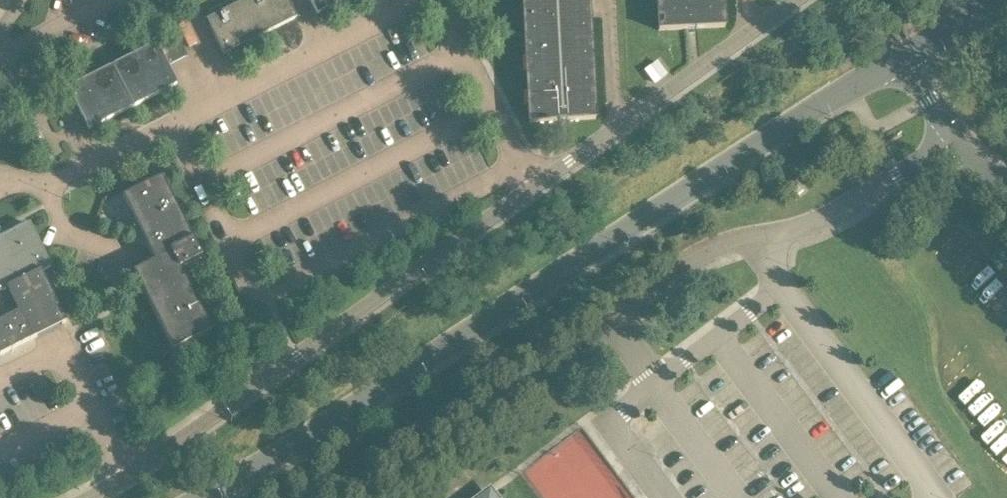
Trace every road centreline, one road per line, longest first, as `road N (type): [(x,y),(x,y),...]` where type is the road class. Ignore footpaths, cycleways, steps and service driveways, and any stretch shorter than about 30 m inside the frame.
road 1 (track): [(375,497),(572,347)]

